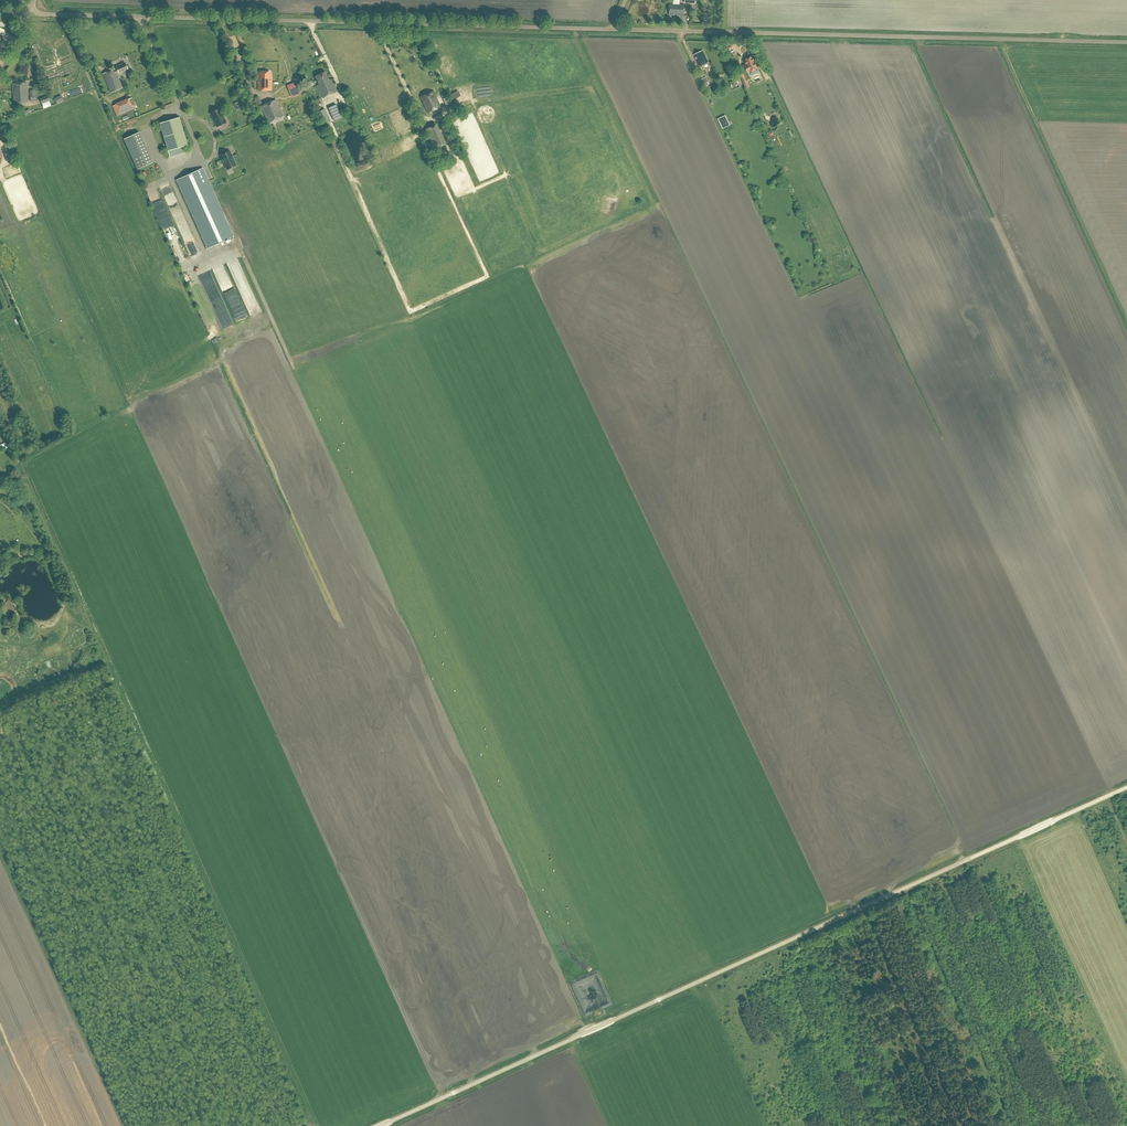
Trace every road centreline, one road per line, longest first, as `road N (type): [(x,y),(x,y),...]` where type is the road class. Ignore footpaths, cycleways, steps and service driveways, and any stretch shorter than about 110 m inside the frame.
road 1 (unclassified): [(379,1125),(1126,786)]
road 2 (unclassified): [(612,29),(26,13)]
road 3 (unclassified): [(1126,42),(612,29)]
road 4 (track): [(906,887),(1013,1125)]

